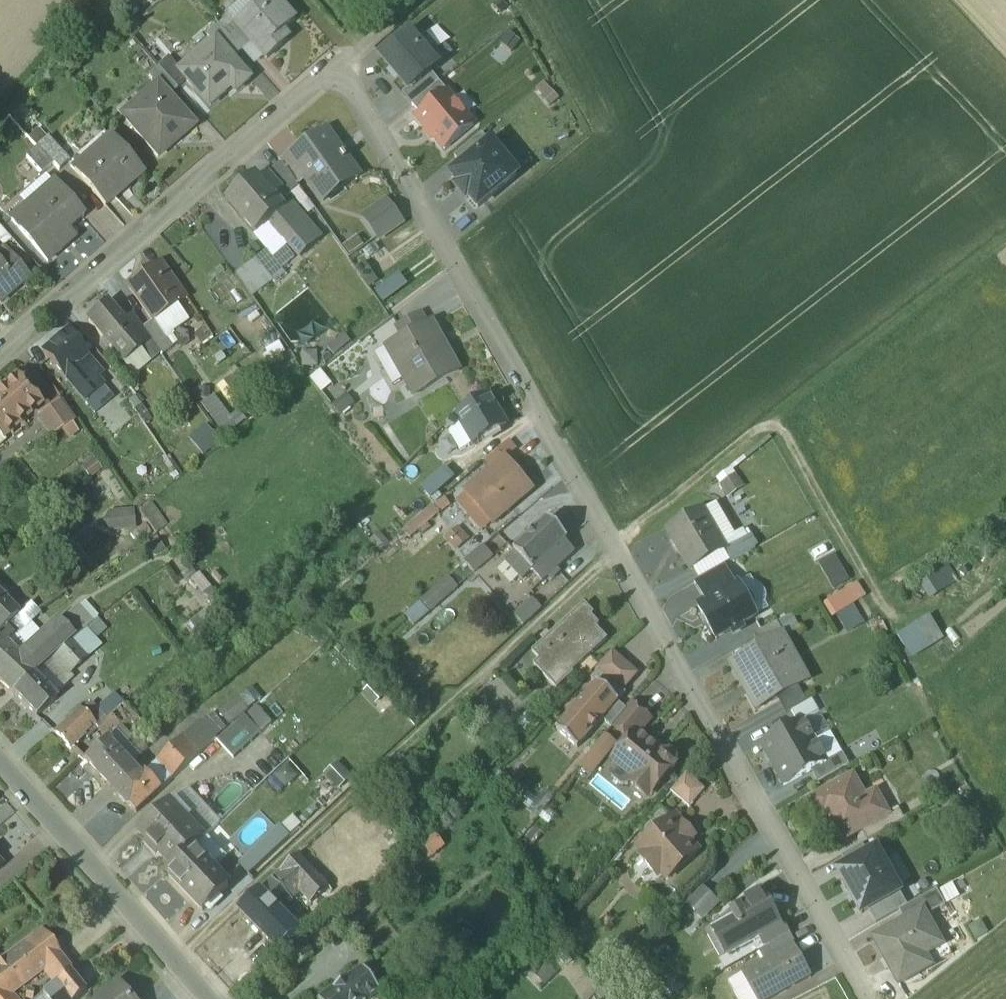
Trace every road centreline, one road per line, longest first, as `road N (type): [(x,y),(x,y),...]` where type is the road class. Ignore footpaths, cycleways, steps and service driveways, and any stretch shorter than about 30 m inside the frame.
road 1 (residential): [(0,354),(335,63),(864,998)]
road 2 (track): [(893,615),(876,603),(779,429),(758,430),(608,542)]
road 3 (track): [(1005,228),(758,430)]
road 4 (residential): [(206,998),(0,767)]

